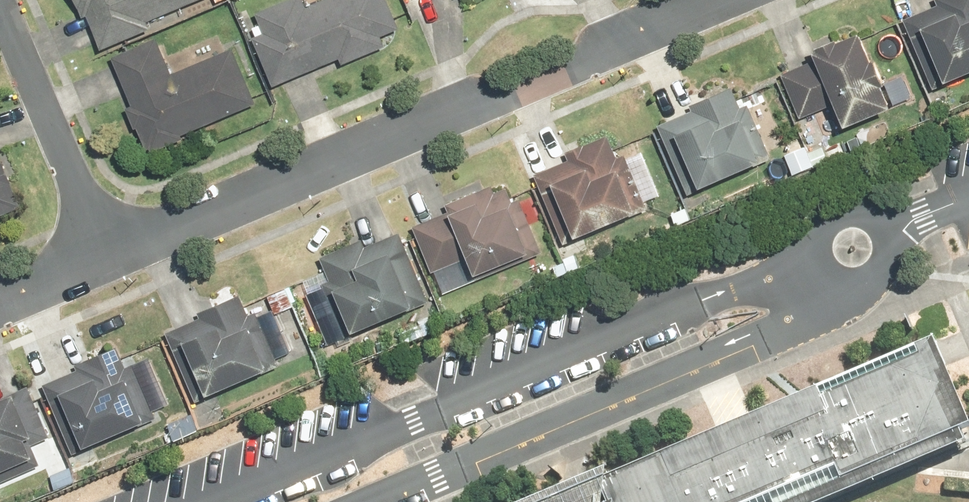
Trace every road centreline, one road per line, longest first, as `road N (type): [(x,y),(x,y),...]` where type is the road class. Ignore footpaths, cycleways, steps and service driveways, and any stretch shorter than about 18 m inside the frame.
road 1 (residential): [(104,252),(727,0)]
road 2 (residential): [(0,2),(104,252)]

